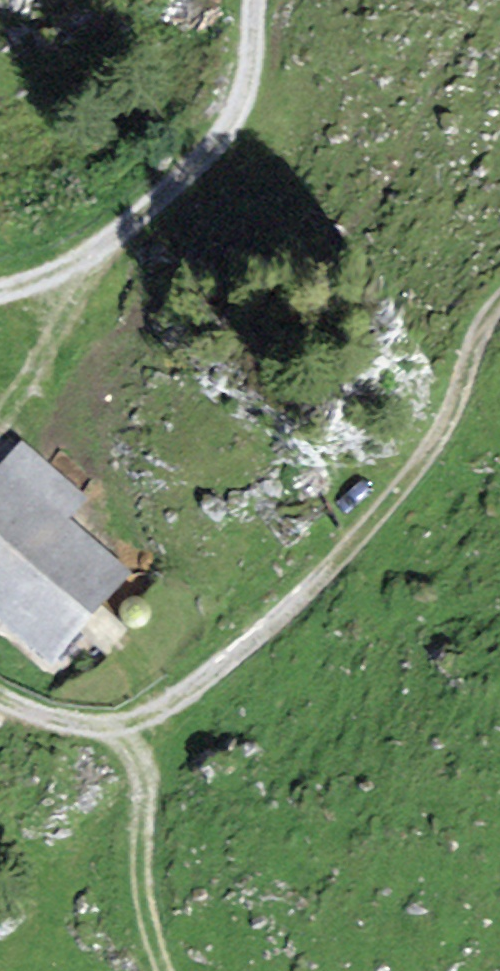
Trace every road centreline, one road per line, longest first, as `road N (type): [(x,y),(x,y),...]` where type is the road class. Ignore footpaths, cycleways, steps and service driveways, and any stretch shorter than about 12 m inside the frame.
road 1 (track): [(128,739),(268,638),(450,440),(467,366),(499,310)]
road 2 (track): [(0,294),(74,270),(167,193),(239,108),(259,0)]
road 3 (track): [(166,970),(142,839),(149,765),(128,739)]
road 4 (track): [(128,739),(0,700)]

